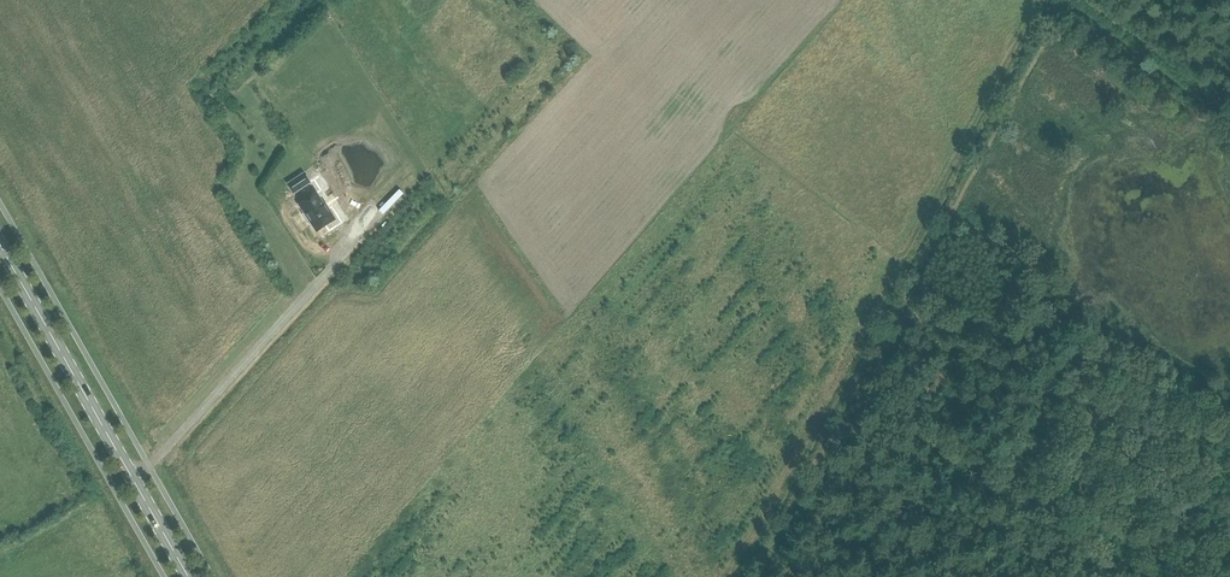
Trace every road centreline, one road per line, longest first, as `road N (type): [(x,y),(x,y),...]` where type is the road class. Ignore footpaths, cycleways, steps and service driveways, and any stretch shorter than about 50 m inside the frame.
road 1 (primary): [(193,576),(0,238)]

